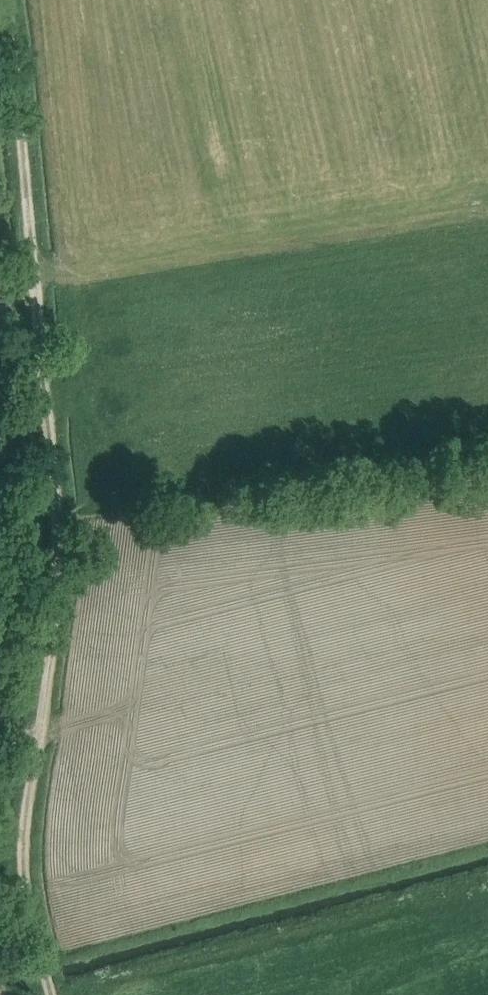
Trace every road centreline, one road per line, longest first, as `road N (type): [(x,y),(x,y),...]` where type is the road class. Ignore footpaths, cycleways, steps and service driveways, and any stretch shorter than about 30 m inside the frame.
road 1 (track): [(8,0),(59,541),(28,840),(30,909),(49,994)]

